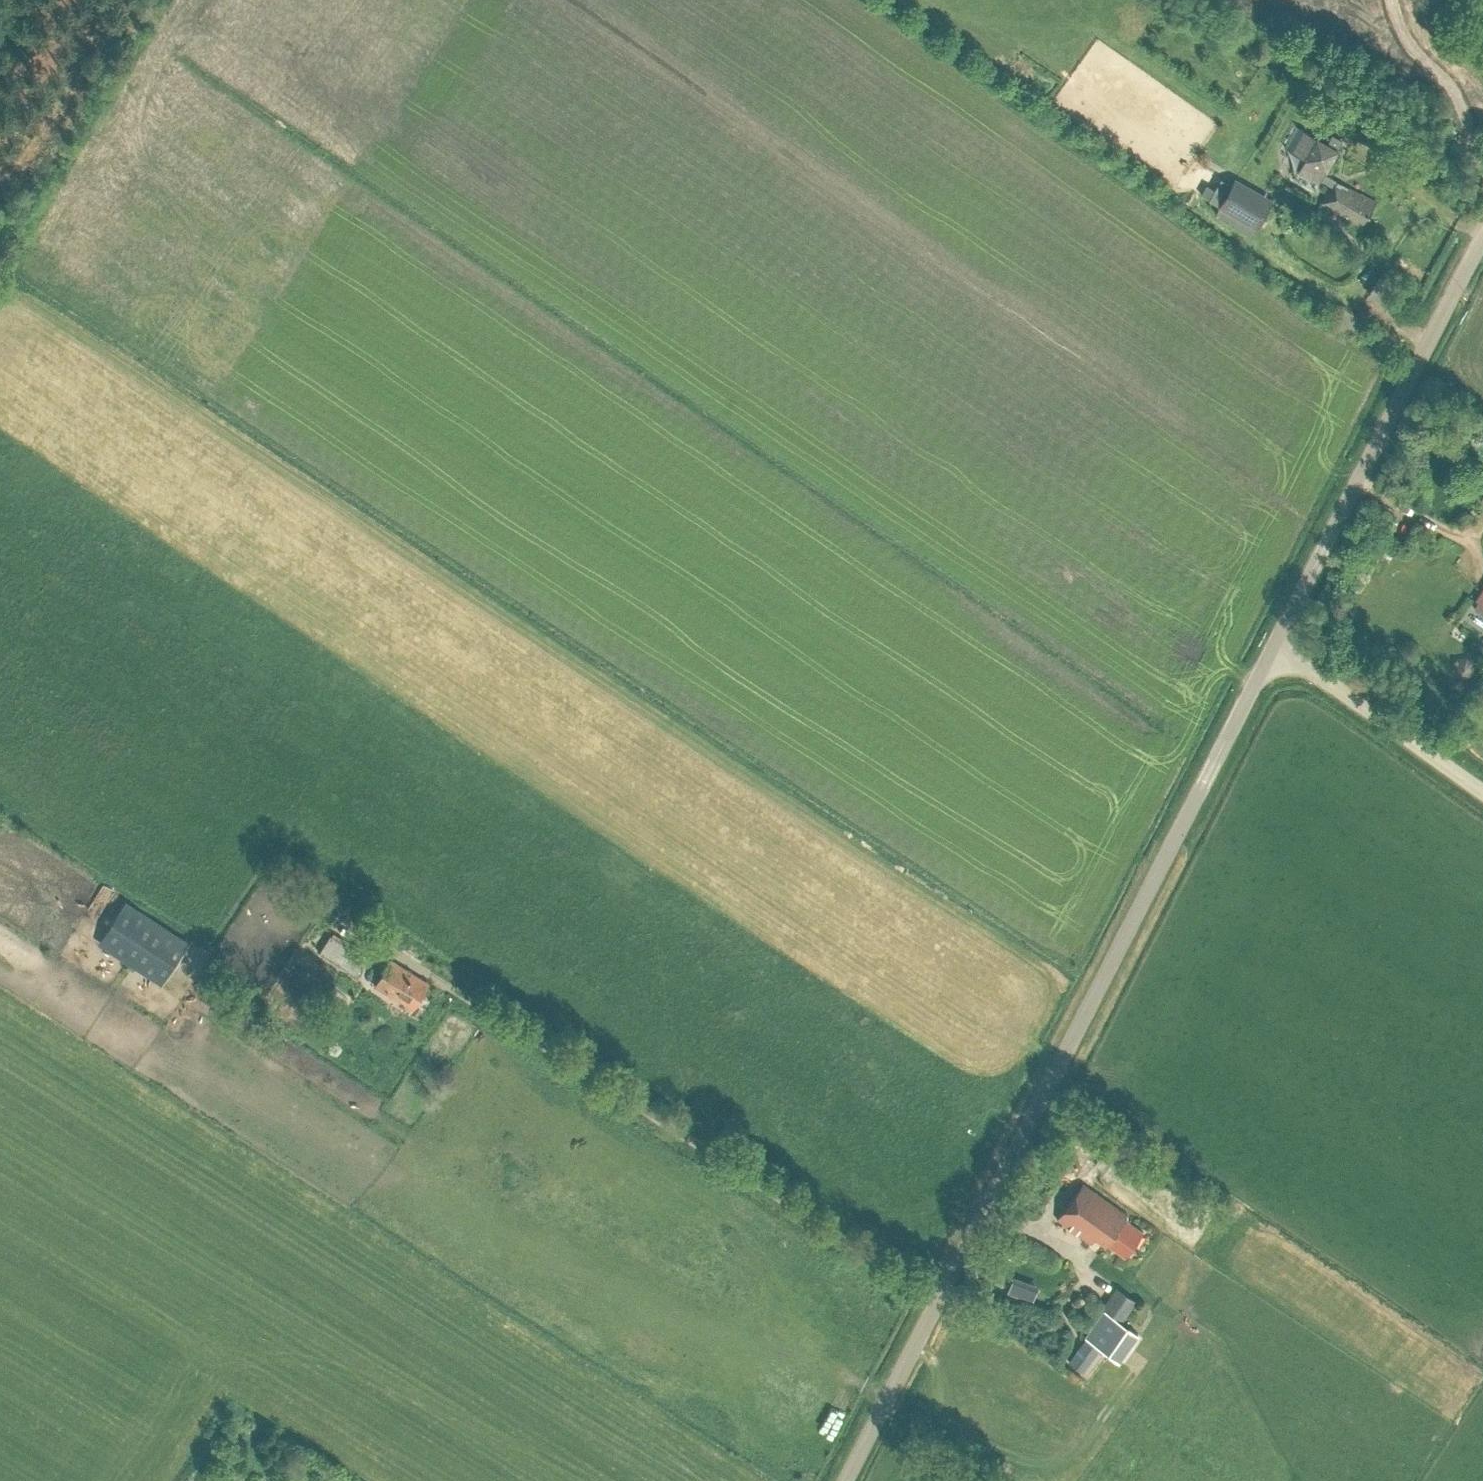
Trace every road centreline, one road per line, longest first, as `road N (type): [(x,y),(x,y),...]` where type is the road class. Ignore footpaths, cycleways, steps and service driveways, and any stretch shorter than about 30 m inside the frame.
road 1 (unclassified): [(843,1480),(1214,759)]
road 2 (track): [(934,1304),(451,996)]
road 3 (unclassified): [(1482,236),(1270,648)]
road 4 (unclassified): [(1482,791),(1270,648)]
road 5 (unclassified): [(1270,648),(1214,759)]

